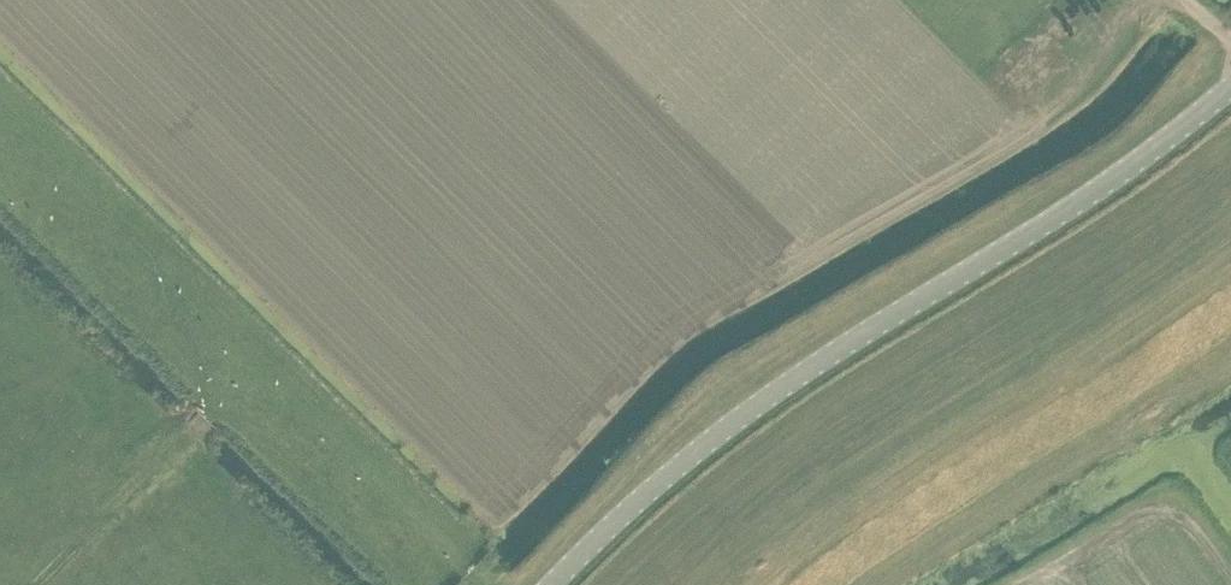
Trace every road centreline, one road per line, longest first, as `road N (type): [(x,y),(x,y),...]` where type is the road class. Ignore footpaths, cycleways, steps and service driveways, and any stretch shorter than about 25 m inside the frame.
road 1 (unclassified): [(554,584),(627,507),(768,396),(1093,195),(1230,88)]
road 2 (track): [(250,372),(448,554)]

